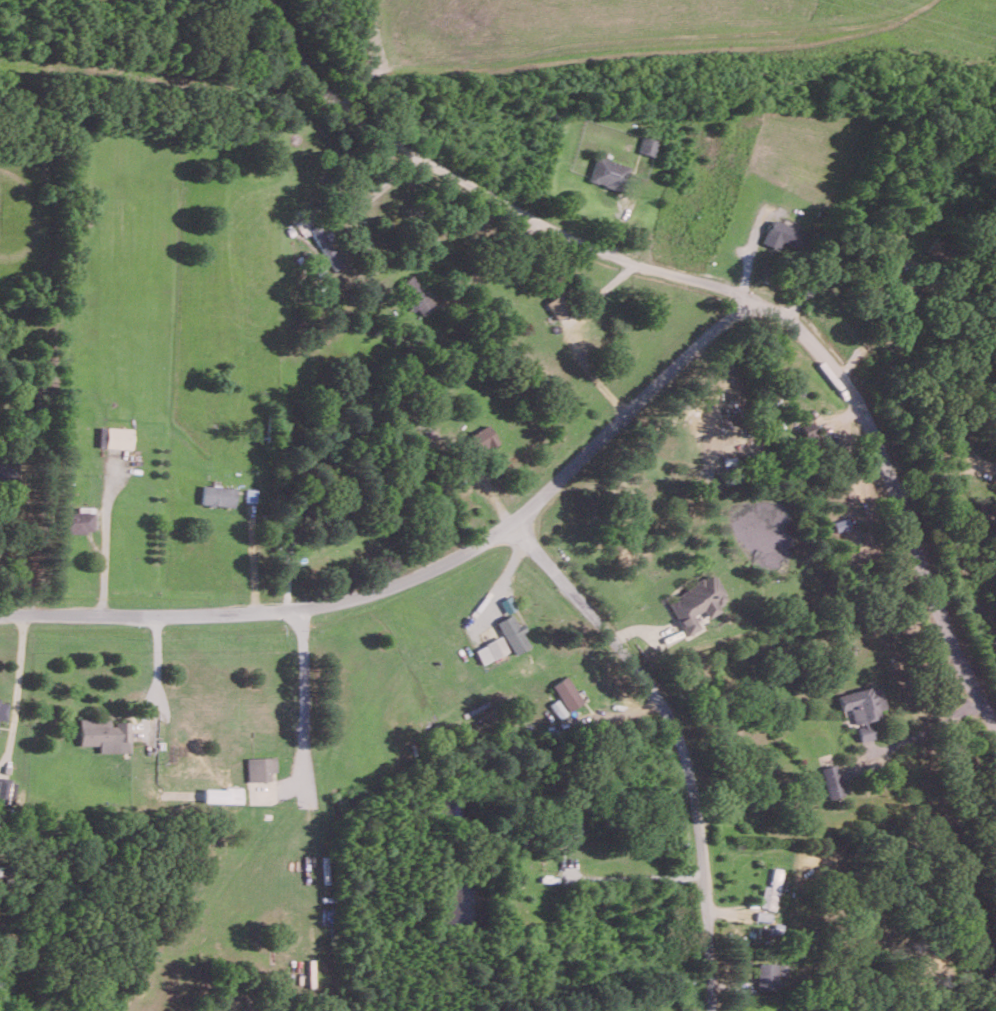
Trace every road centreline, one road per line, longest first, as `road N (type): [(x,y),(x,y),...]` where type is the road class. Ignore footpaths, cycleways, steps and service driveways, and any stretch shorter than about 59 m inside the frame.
road 1 (residential): [(744,296),(514,522),(415,579),(354,599),(255,612),(0,612)]
road 2 (residential): [(744,296),(621,262),(359,122),(314,82),(277,14)]
road 3 (residential): [(514,522),(675,726),(697,826),(711,1010)]
road 4 (residential): [(995,716),(924,566),(877,427),(807,329),(744,296)]

